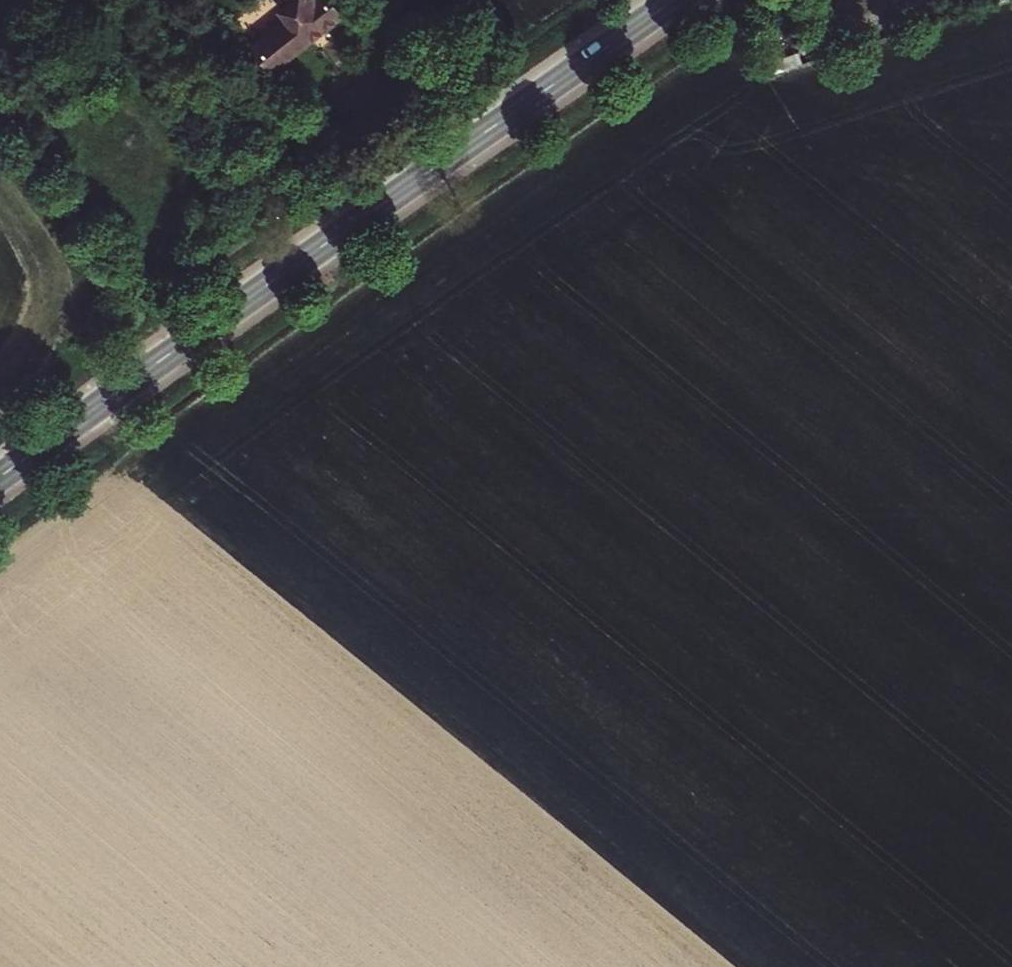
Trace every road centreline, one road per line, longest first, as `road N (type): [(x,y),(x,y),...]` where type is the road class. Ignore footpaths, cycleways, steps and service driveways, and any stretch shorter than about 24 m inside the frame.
road 1 (secondary): [(673,0),(0,477)]

